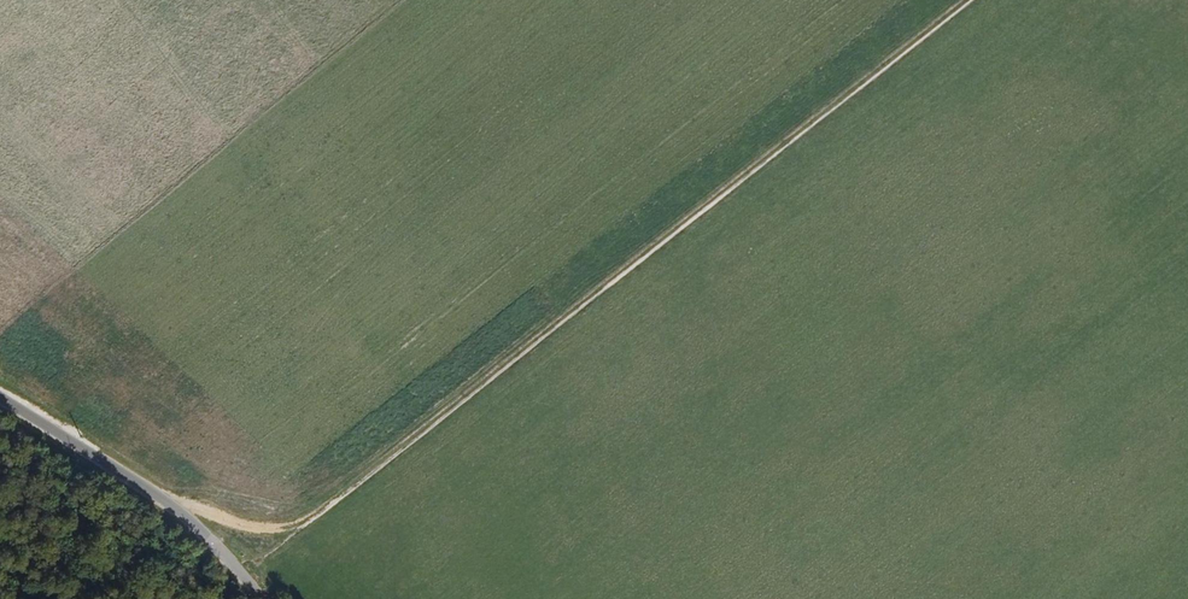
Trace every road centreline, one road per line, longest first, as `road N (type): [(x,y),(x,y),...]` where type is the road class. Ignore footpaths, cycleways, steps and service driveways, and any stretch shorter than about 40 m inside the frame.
road 1 (unclassified): [(261,598),(156,495),(0,396)]
road 2 (track): [(314,517),(280,529),(251,527),(156,495)]

